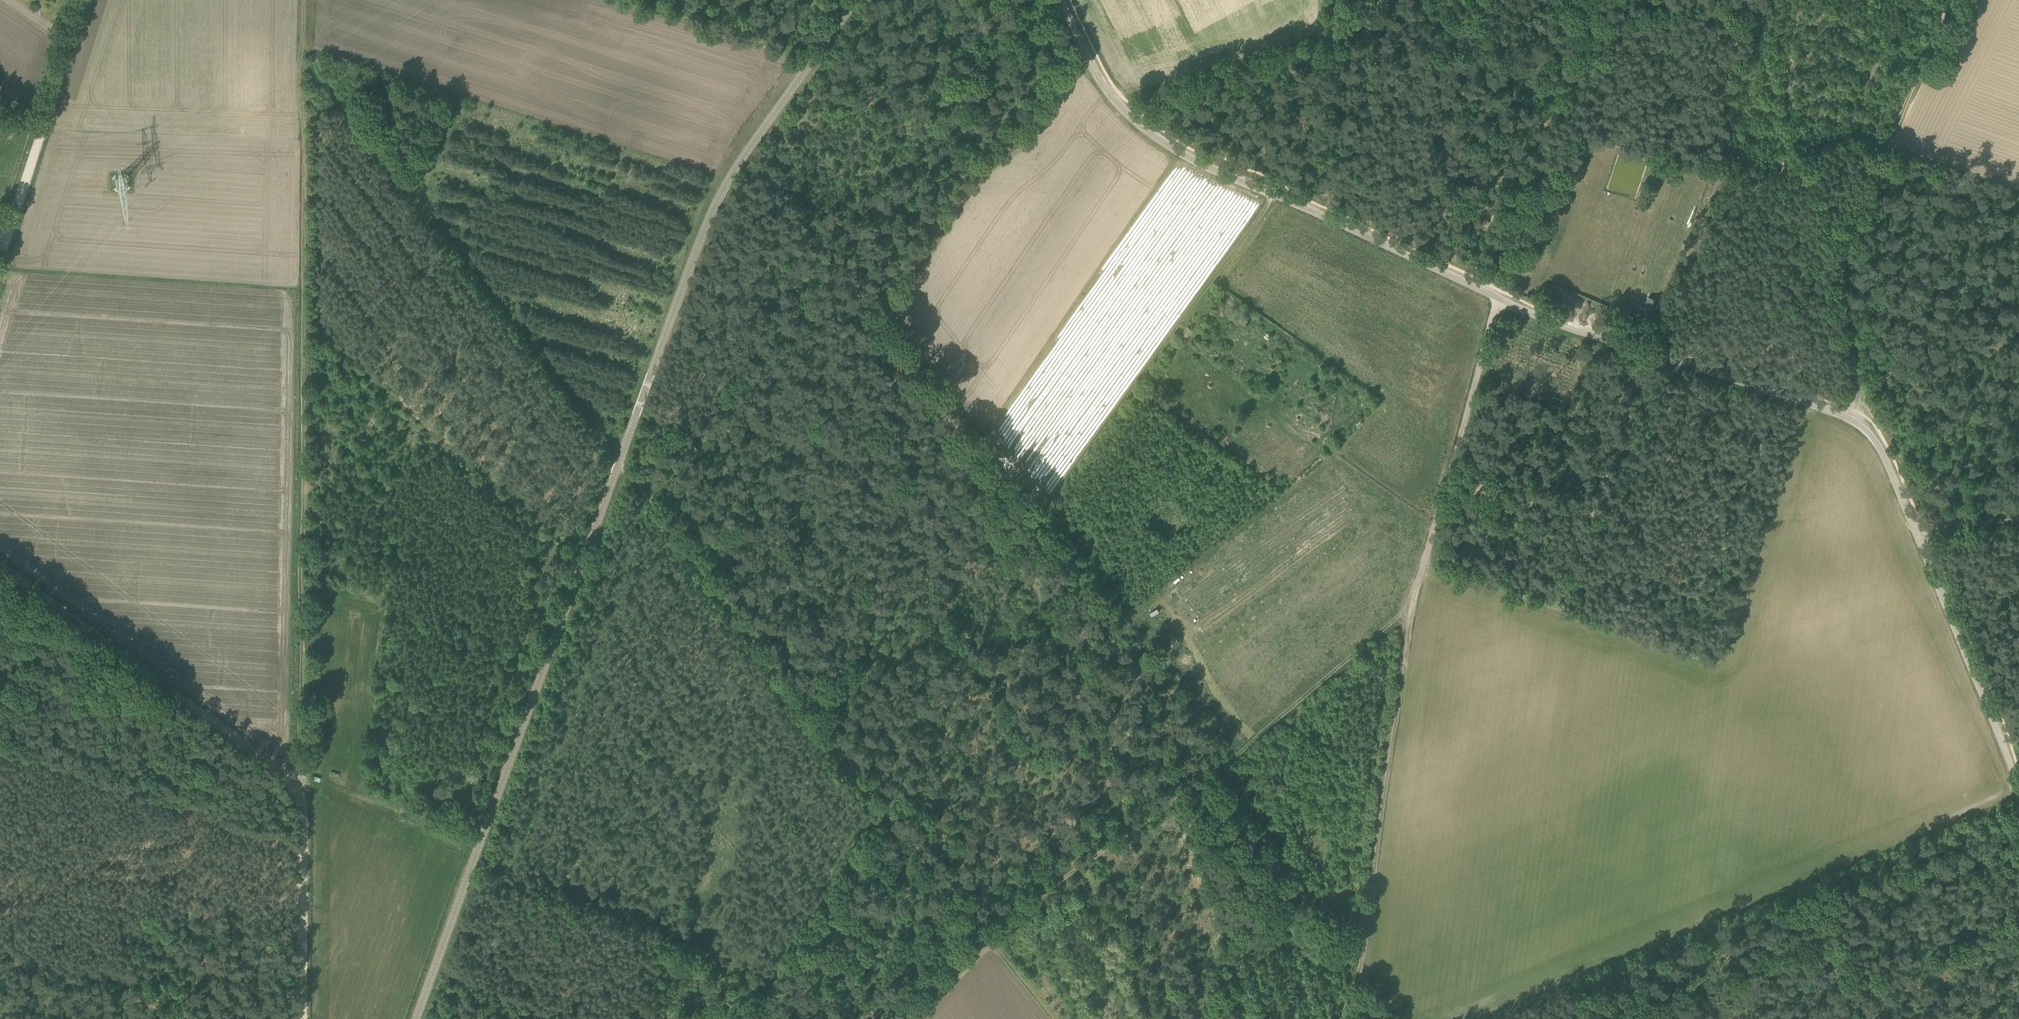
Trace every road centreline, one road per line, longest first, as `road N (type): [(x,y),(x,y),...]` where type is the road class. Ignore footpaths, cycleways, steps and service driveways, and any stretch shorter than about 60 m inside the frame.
road 1 (unclassified): [(1060,0),(1108,91),(1143,126),(1201,163),(1545,319),(1859,425),(1874,439),(1913,527),(2018,787)]
road 2 (track): [(1053,1018),(812,717),(333,89)]
road 3 (unclassified): [(416,1018),(619,462),(734,187),(857,0)]
road 4 (track): [(303,117),(307,608),(298,795)]
road 5 (track): [(1411,608),(989,939),(911,1018)]
road 6 (track): [(1942,0),(1940,27),(1875,183),(1840,239),(1859,425)]
road 7 (track): [(2018,838),(1616,1018)]
road 8 (track): [(1350,1010),(1411,608)]
road 9 (track): [(298,795),(0,568)]
road 10 (track): [(1411,608),(1499,298)]
road 11 (track): [(1493,286),(1573,0)]
road 12 (unclassified): [(8,228),(82,0)]
road 13 (track): [(302,1018),(298,795)]

